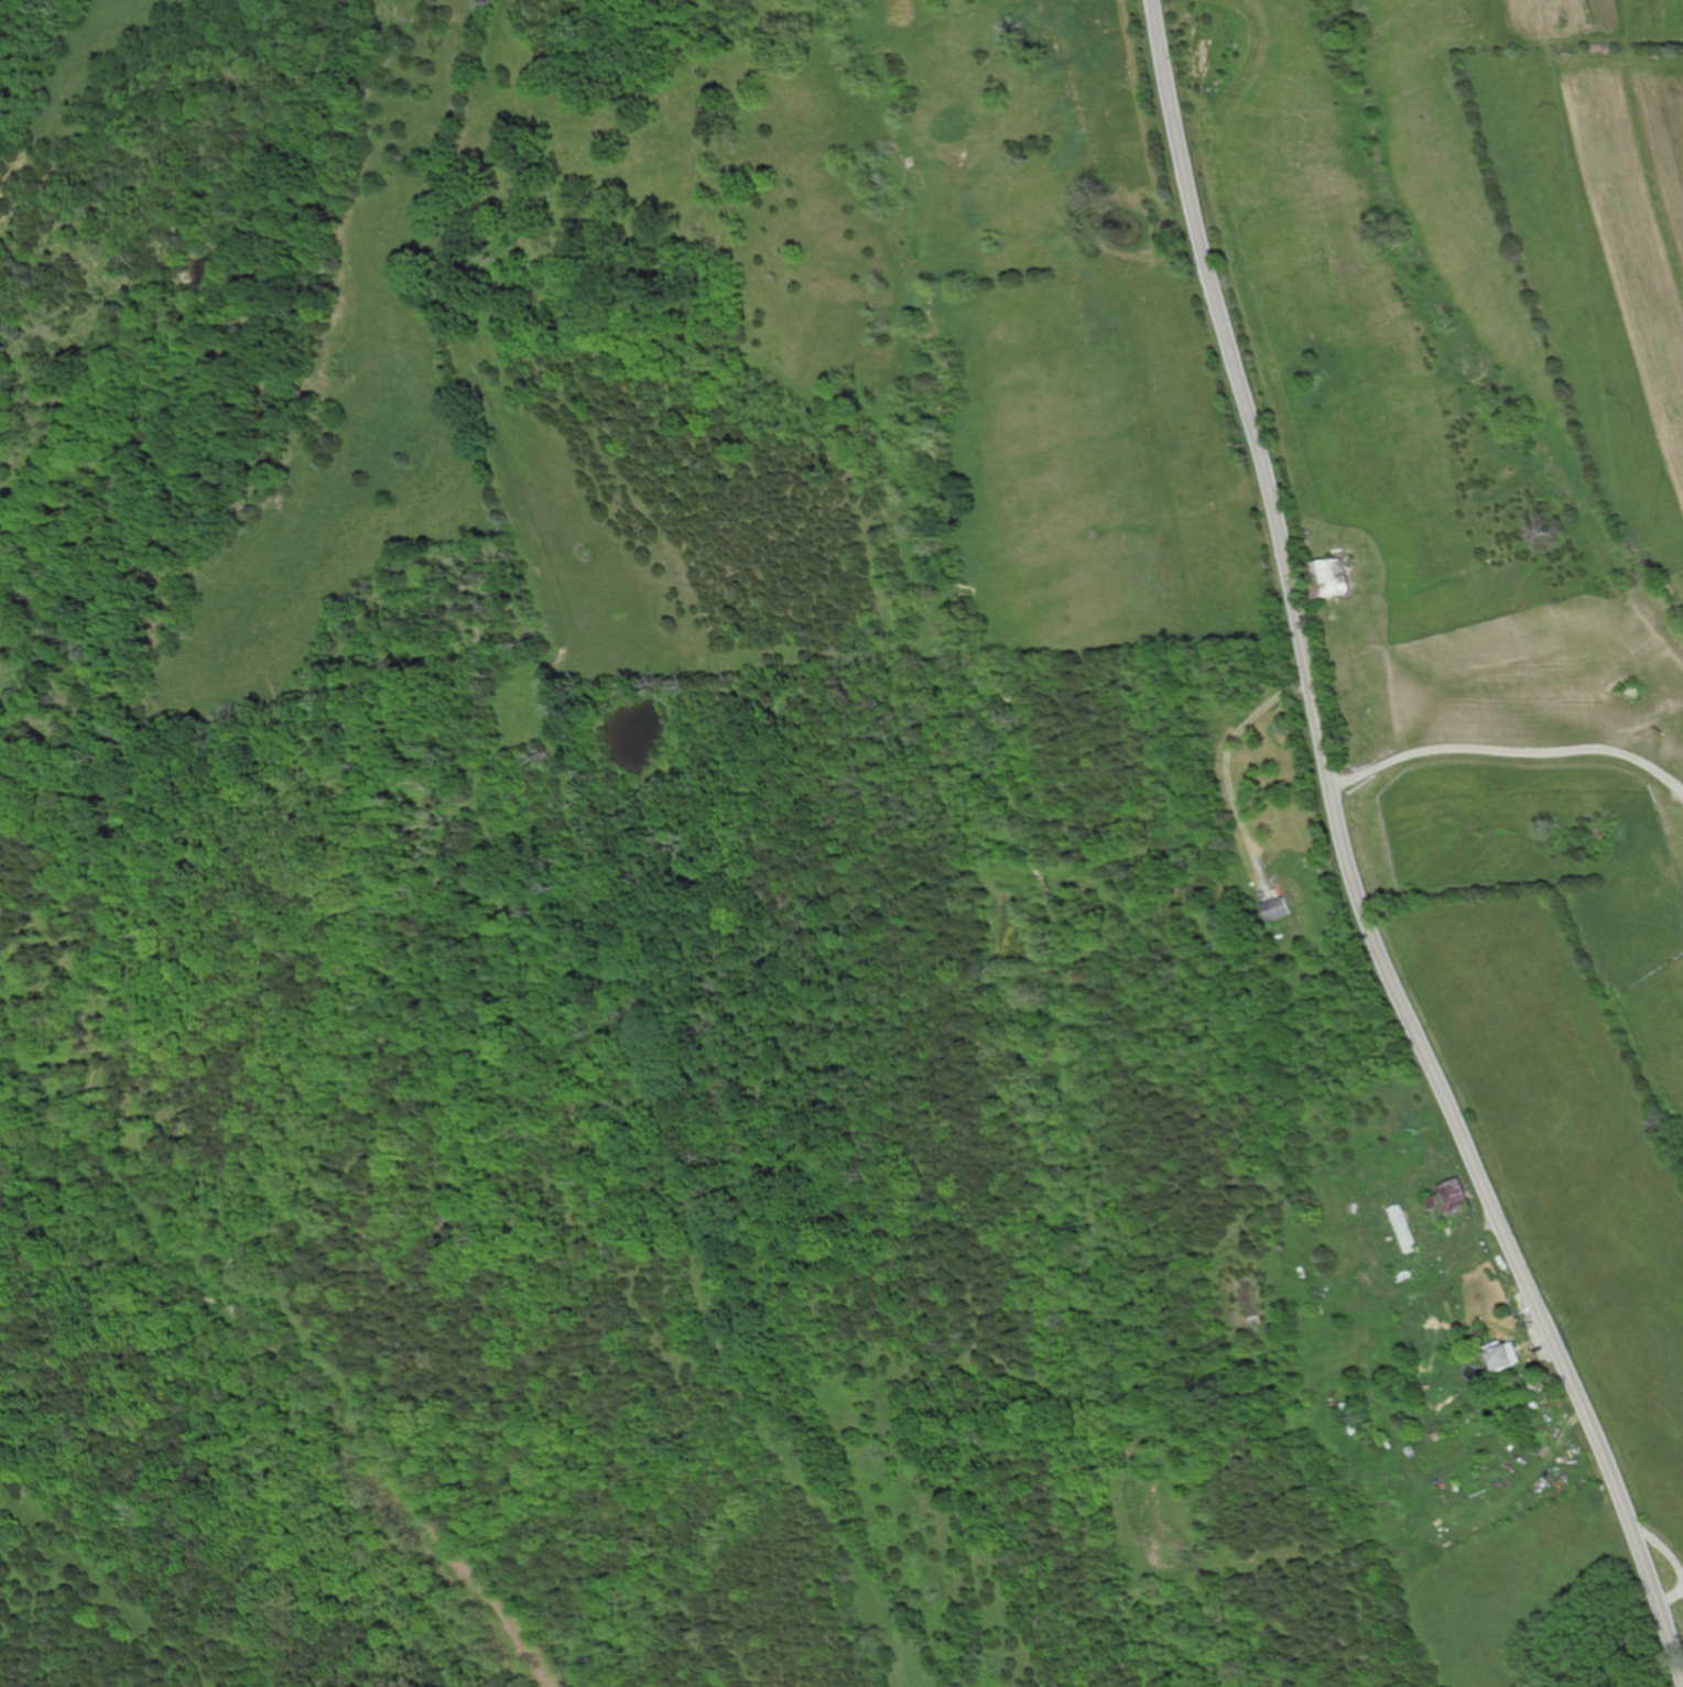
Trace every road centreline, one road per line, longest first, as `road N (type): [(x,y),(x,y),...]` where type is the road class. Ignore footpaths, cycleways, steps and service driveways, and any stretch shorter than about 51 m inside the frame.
road 1 (secondary): [(1156,0),(1187,172),(1275,509),(1351,869),(1404,1012),(1597,1435),(1681,1686)]

